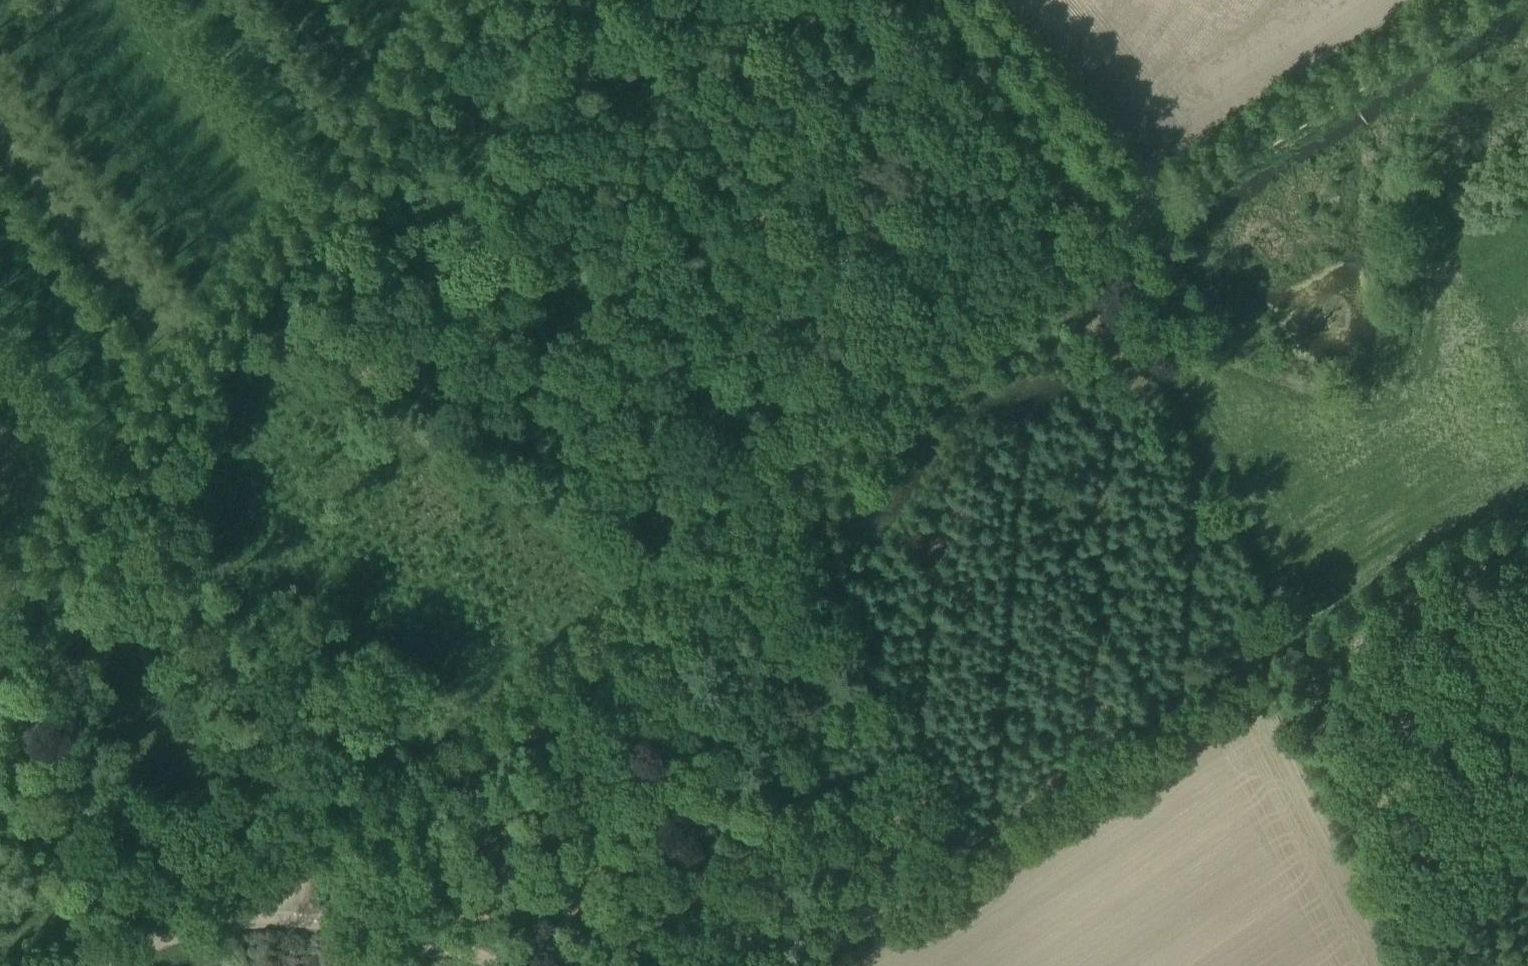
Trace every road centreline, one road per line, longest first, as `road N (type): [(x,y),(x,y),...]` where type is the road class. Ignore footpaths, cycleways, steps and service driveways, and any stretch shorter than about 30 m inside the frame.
road 1 (track): [(518,965),(392,929),(267,918),(205,924),(99,965)]

